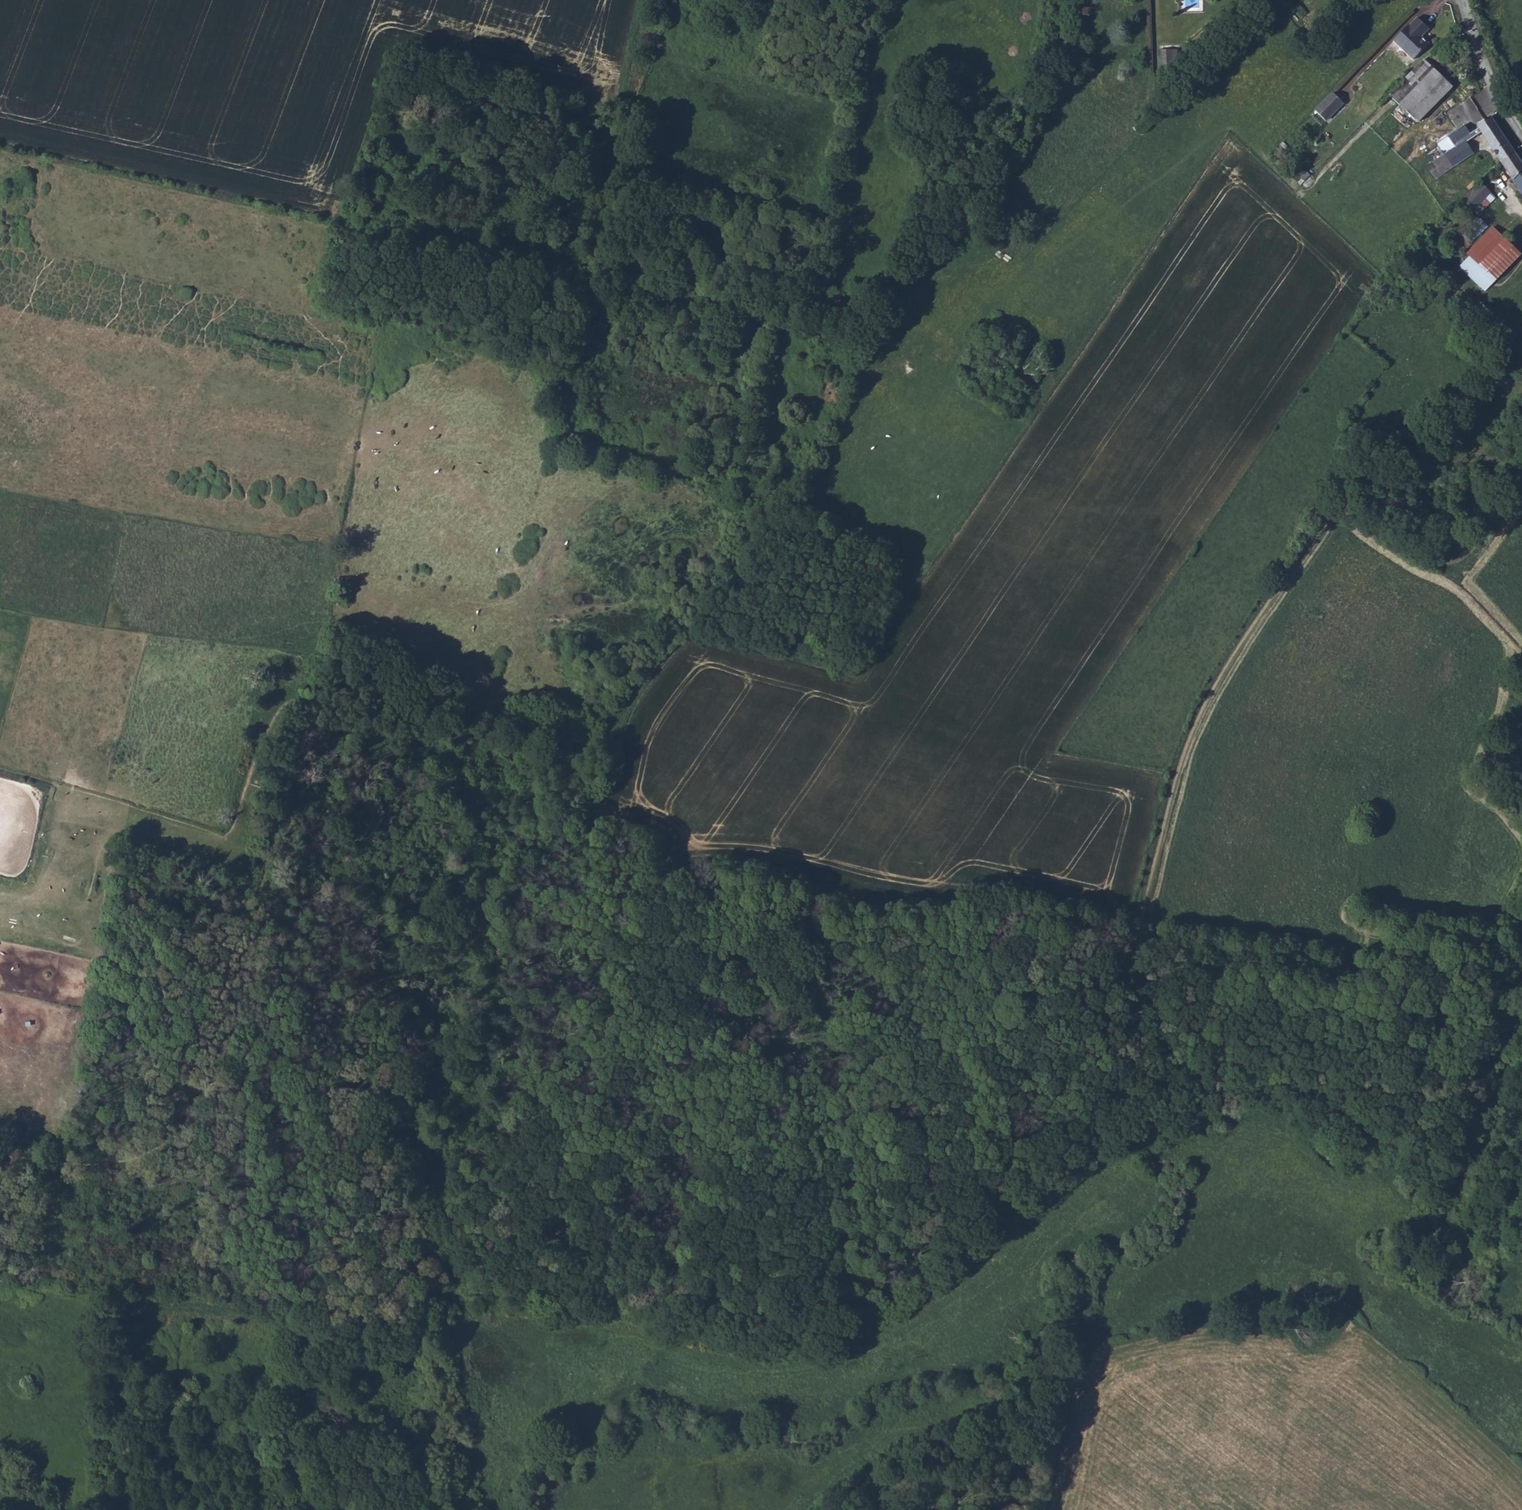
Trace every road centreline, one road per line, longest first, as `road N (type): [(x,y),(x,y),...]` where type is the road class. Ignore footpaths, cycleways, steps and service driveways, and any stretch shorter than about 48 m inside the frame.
road 1 (unclassified): [(1463,0),(1478,57),(1521,135)]

